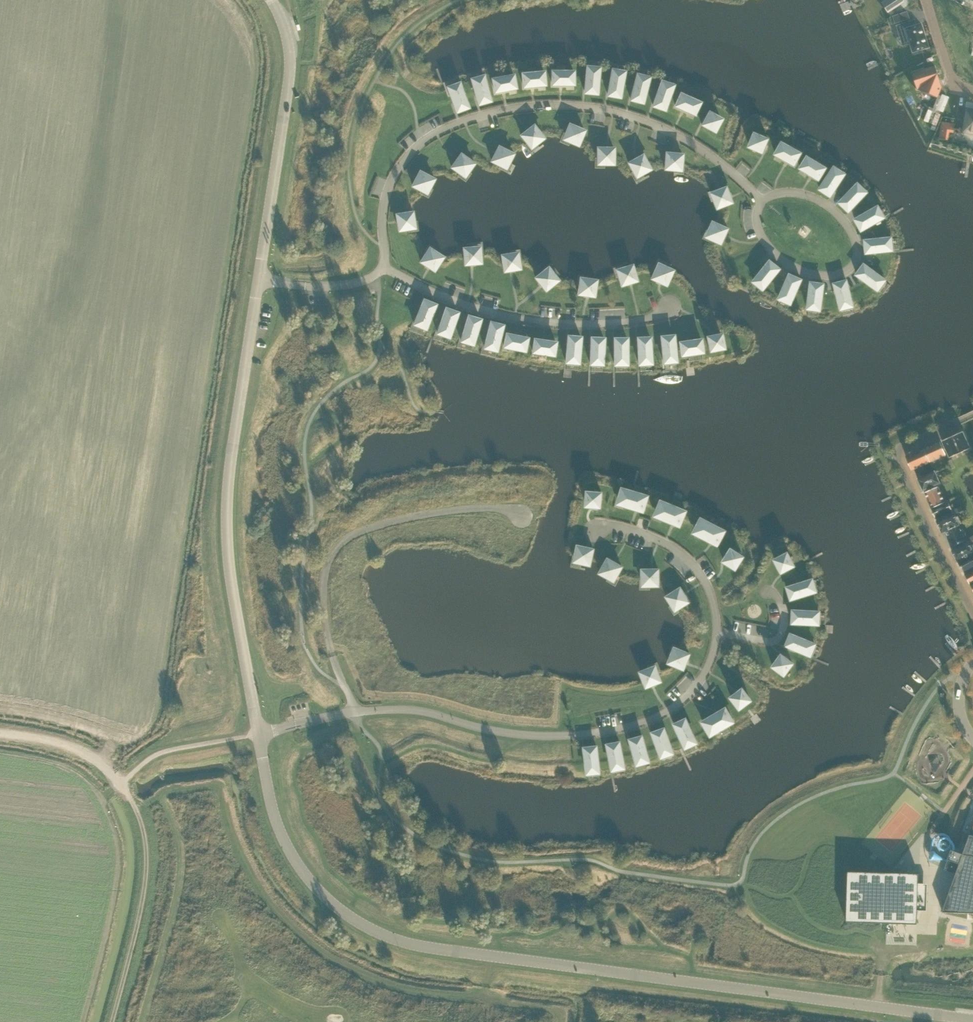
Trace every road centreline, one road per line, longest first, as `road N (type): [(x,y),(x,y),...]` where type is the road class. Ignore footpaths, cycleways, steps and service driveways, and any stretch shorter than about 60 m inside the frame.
road 1 (tertiary): [(272,0),(291,67),(230,460),(227,543),(272,804),(304,872),(358,921),(424,946),(972,1020)]

